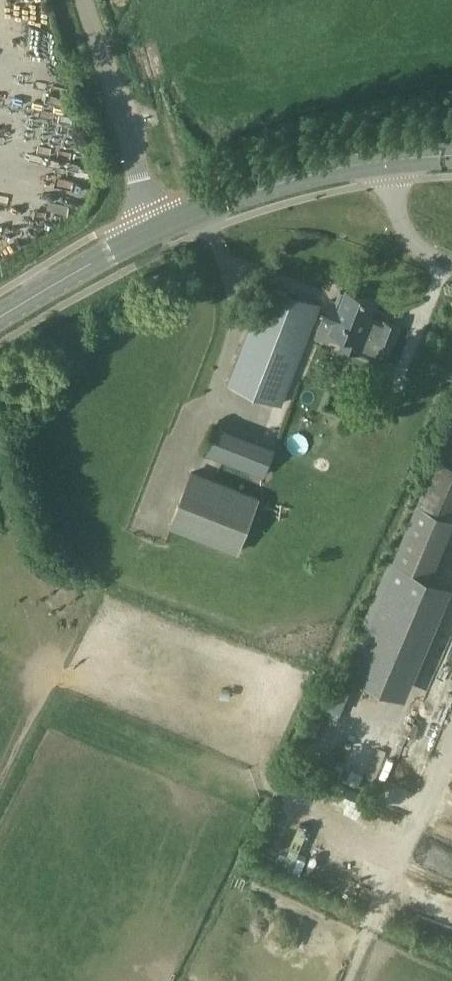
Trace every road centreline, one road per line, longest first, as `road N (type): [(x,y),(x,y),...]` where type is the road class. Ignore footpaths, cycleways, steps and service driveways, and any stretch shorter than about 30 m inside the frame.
road 1 (unclassified): [(159,229),(84,0)]
road 2 (secondary): [(387,161),(256,190),(159,229)]
road 3 (secondary): [(159,229),(0,318)]
road 4 (track): [(404,852),(349,980)]
road 5 (unclassified): [(451,266),(407,234),(387,161)]

